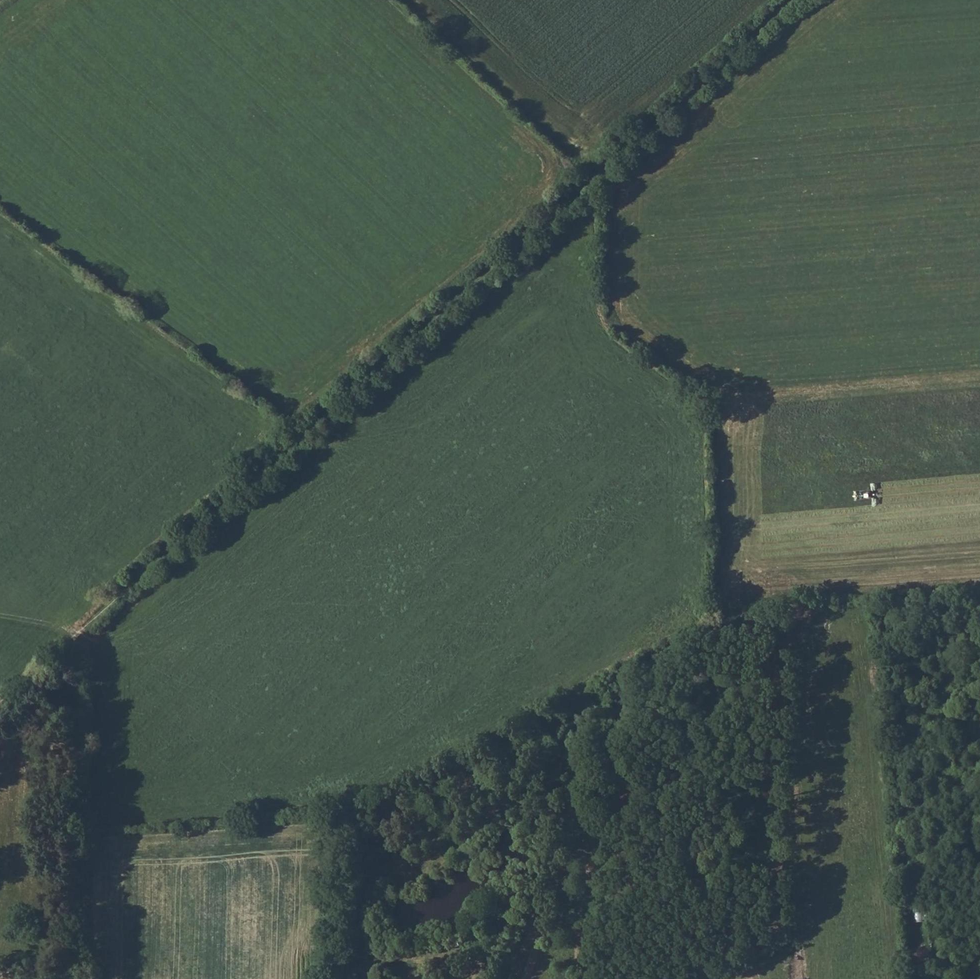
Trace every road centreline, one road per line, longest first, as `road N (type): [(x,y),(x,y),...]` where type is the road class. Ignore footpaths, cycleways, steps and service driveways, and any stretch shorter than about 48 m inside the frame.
road 1 (track): [(800,0),(0,697)]

